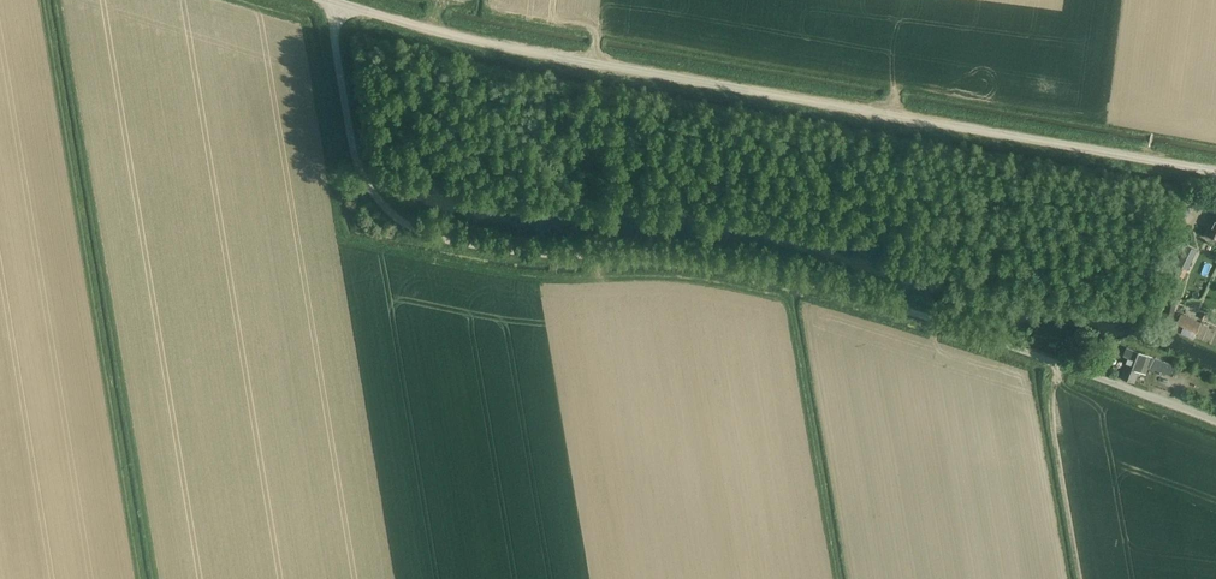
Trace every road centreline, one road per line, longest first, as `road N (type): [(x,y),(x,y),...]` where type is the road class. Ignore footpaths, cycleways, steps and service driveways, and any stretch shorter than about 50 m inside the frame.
road 1 (unclassified): [(1215,424),(805,283),(676,261),(541,260),(421,235),(375,203),(352,146),(329,4)]
road 2 (unclassified): [(1215,174),(574,59),(329,4)]

